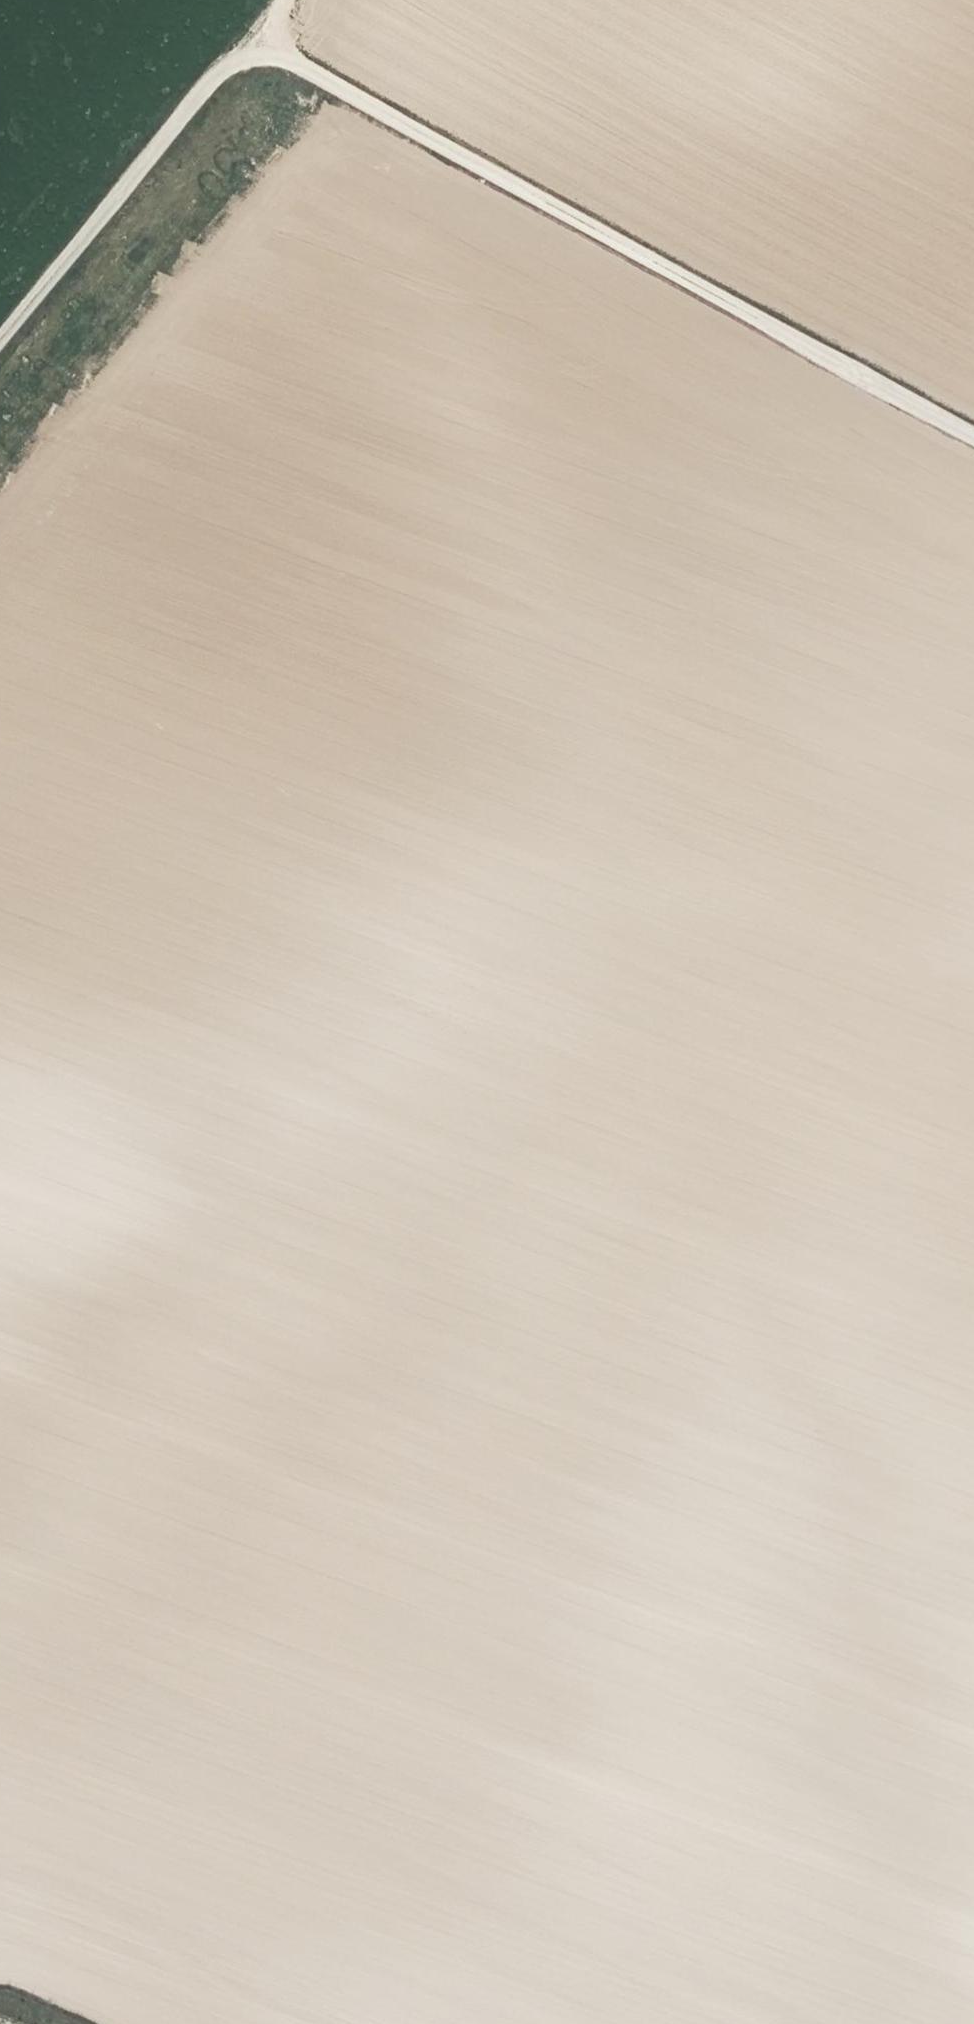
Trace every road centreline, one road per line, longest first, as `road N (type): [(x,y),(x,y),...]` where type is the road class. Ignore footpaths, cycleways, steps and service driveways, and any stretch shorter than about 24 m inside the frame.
road 1 (track): [(973,433),(242,50),(281,0)]
road 2 (track): [(242,50),(0,341)]

